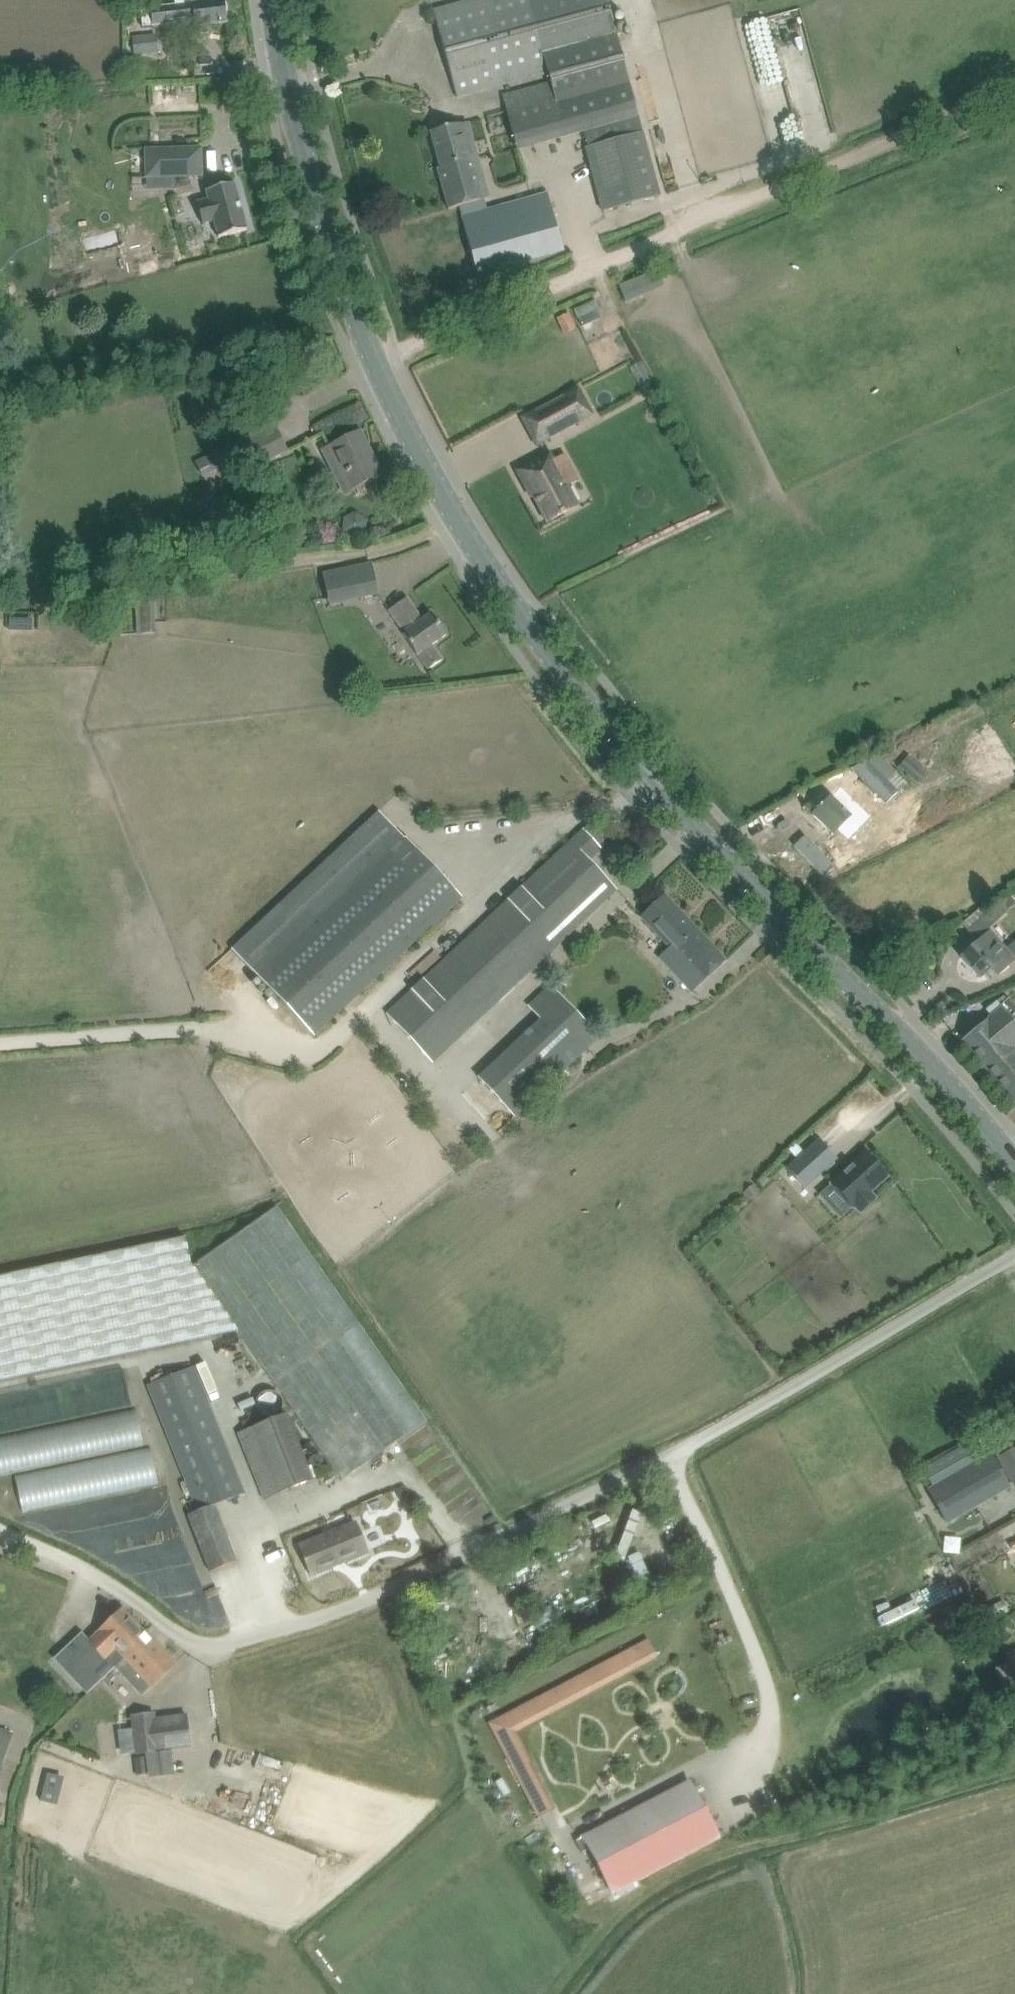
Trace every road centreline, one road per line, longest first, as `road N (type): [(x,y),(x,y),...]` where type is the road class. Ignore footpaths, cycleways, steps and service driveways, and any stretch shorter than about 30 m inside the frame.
road 1 (secondary): [(1014,1167),(872,1006),(691,825),(501,586),(413,442),(350,302),(301,148),(274,0)]
road 2 (unclassified): [(77,1565),(195,1643),(332,1613),(687,1447),(1014,1255)]
road 3 (track): [(377,365),(455,325),(1014,90)]

